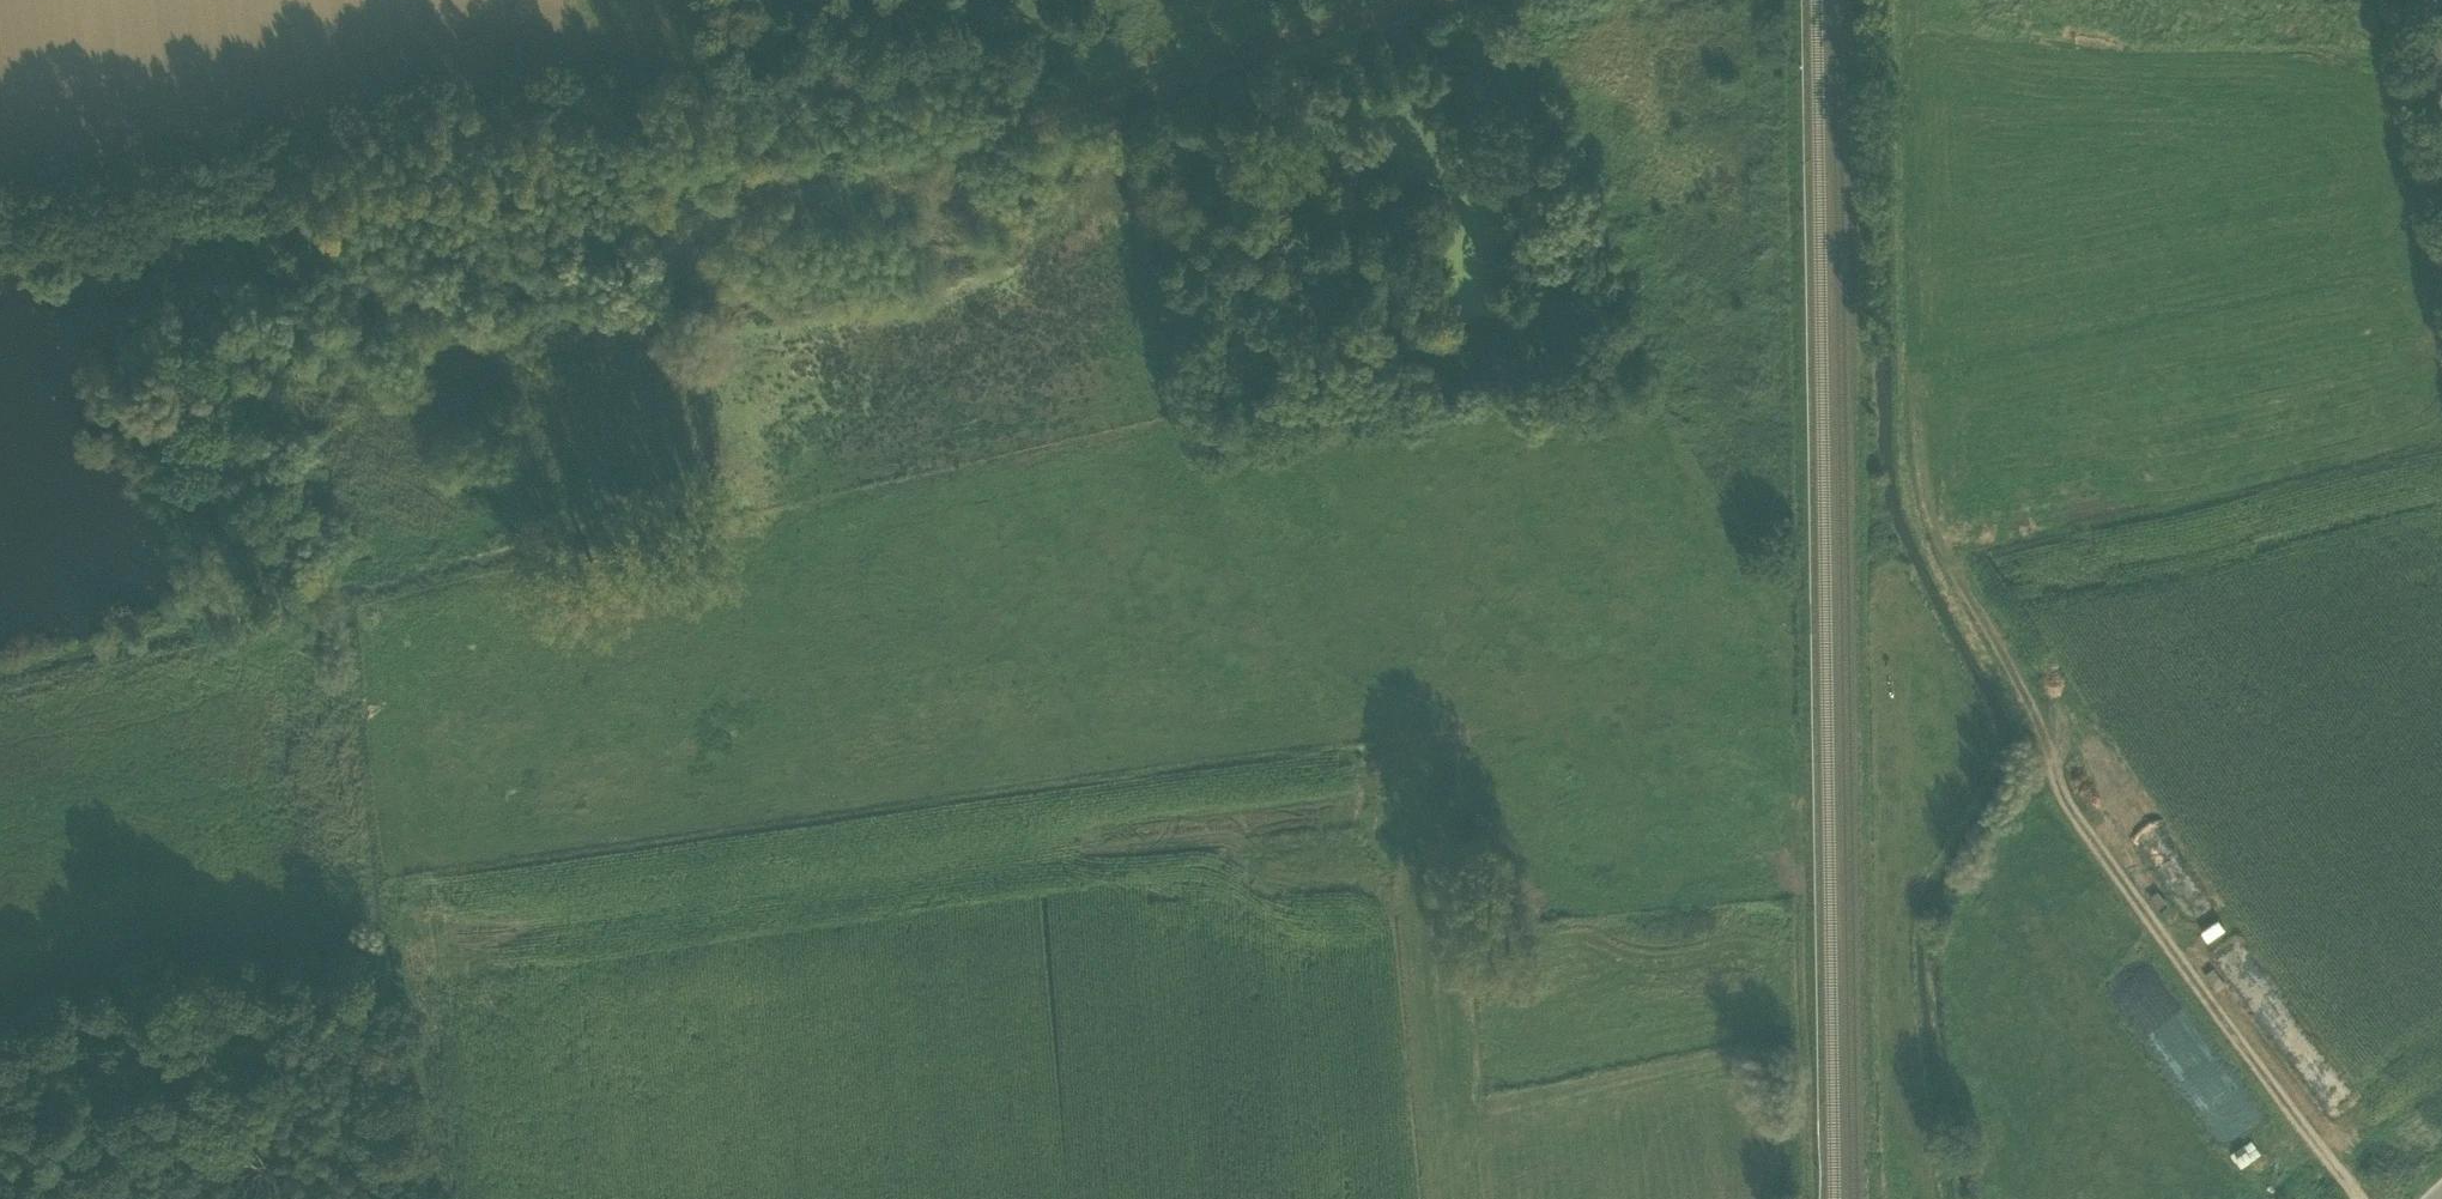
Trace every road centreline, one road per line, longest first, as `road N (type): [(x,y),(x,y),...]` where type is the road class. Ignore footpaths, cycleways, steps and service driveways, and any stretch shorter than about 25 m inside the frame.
road 1 (track): [(1913,381),(1931,516),(2025,694),(2058,786),(2359,1198)]
road 2 (track): [(1378,0),(837,166),(676,228),(652,252),(640,297)]
road 3 (track): [(1796,814),(1811,1198)]

